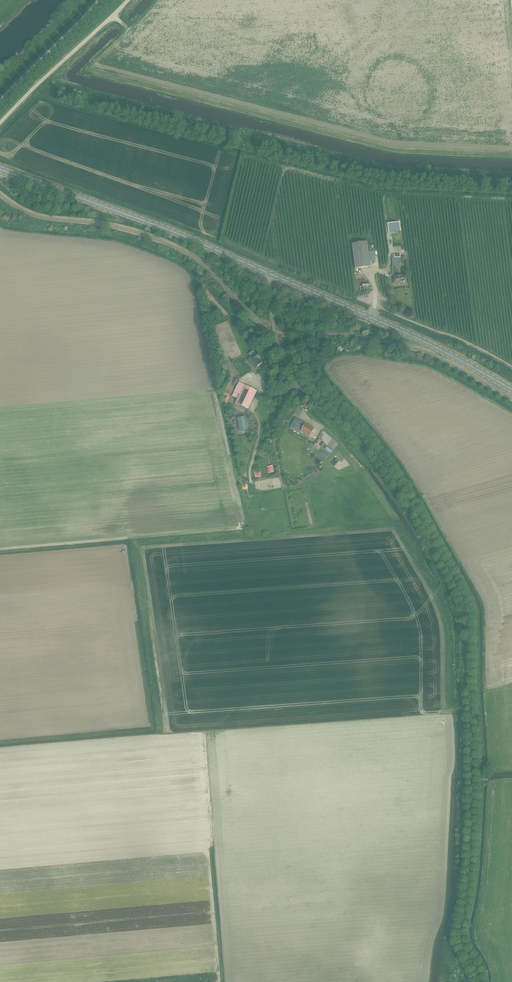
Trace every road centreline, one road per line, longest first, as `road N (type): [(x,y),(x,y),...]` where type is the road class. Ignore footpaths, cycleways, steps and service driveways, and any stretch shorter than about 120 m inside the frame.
road 1 (track): [(274,331),(417,516),(461,595),(469,629)]
road 2 (secondary): [(270,274),(0,170)]
road 3 (secondary): [(511,392),(437,348),(270,274)]
road 4 (unclassified): [(0,124),(130,0)]
road 5 (unclassified): [(0,103),(98,0)]
road 6 (unclassified): [(308,397),(274,331),(270,274)]

